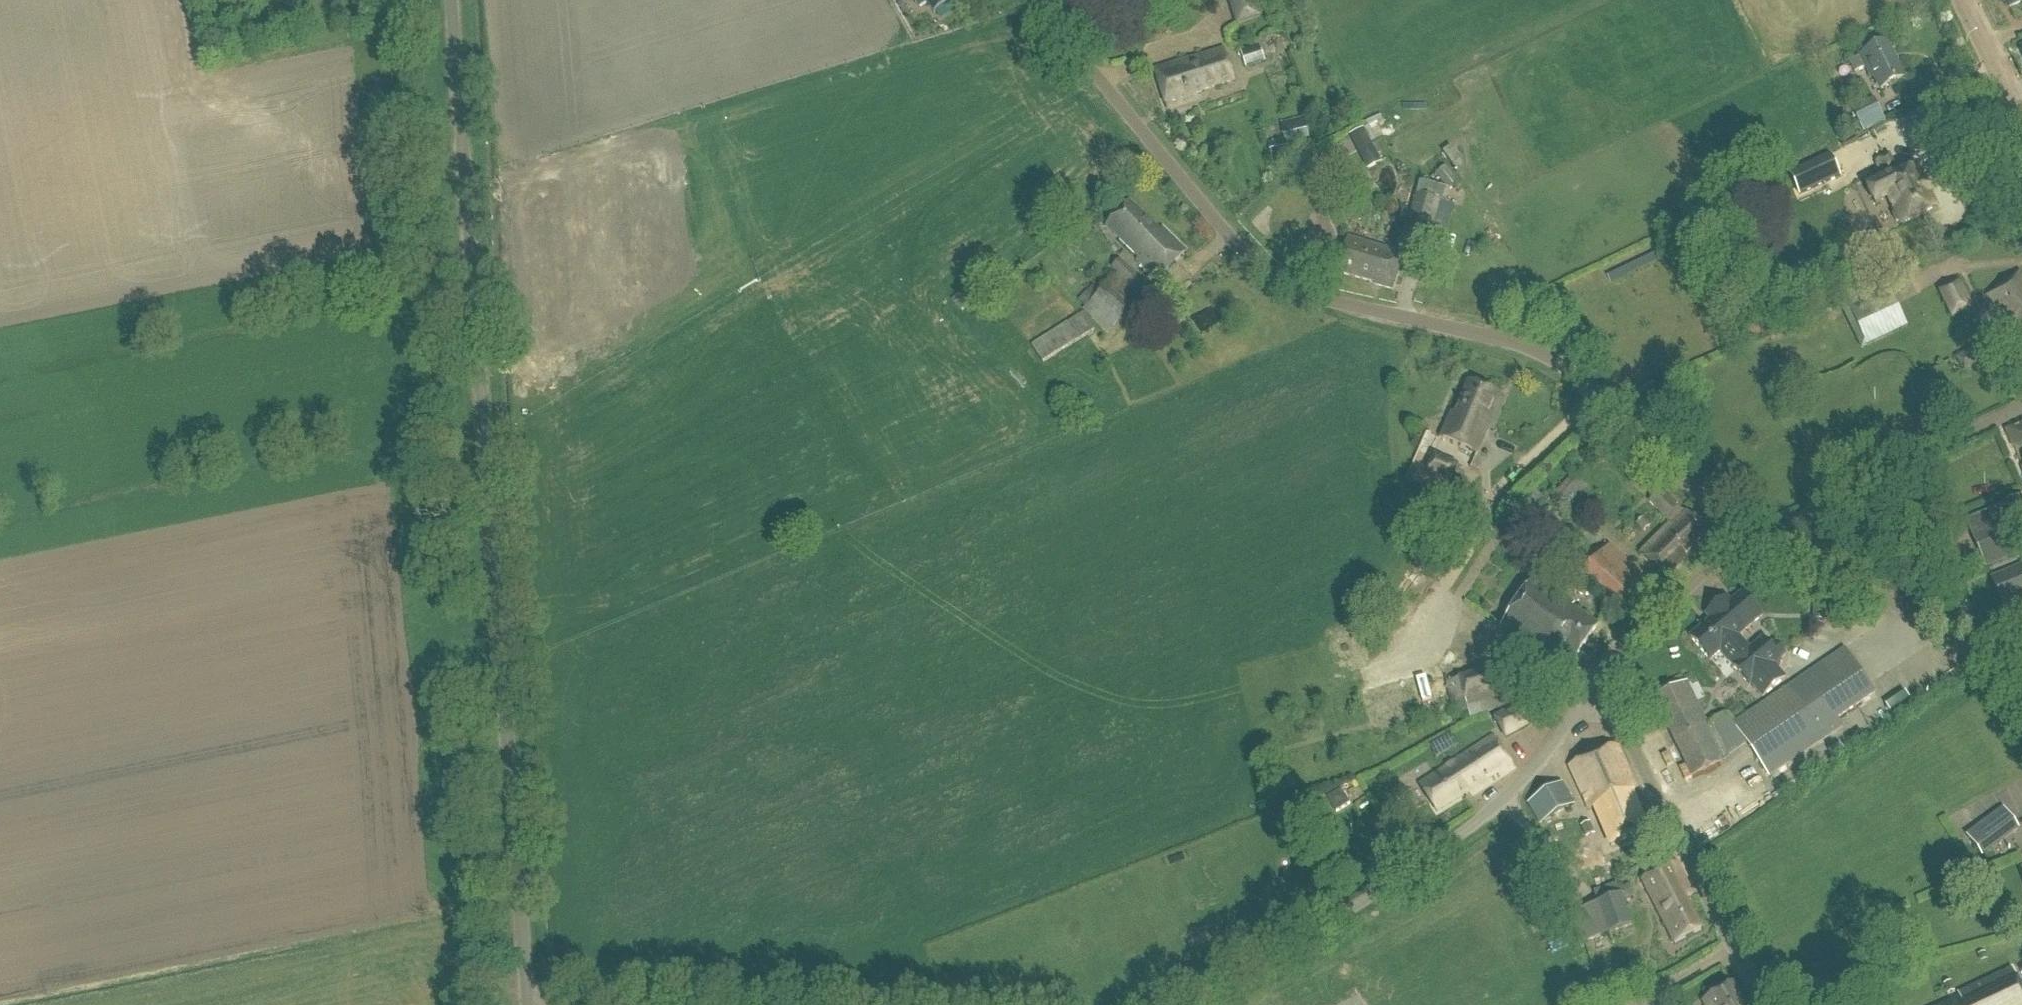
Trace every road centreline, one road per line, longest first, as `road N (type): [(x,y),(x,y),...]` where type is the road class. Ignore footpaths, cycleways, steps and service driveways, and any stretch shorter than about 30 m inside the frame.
road 1 (unclassified): [(528,1004),(448,0)]
road 2 (unclassified): [(1744,553),(1701,497),(1547,358),(1285,283),(1237,245),(1032,0)]
road 3 (unclassified): [(1181,1004),(1328,925),(1452,842),(1522,781),(1598,687)]
road 4 (residential): [(1765,1004),(1598,687)]
road 5 (unclassified): [(2021,694),(2006,671),(1926,617),(1744,553)]
road 6 (unclassified): [(1744,553),(2021,410)]
road 7 (unclassified): [(1598,687),(1627,641),(1695,581),(1744,553)]
road 8 (tertiary): [(2021,113),(1968,0)]

